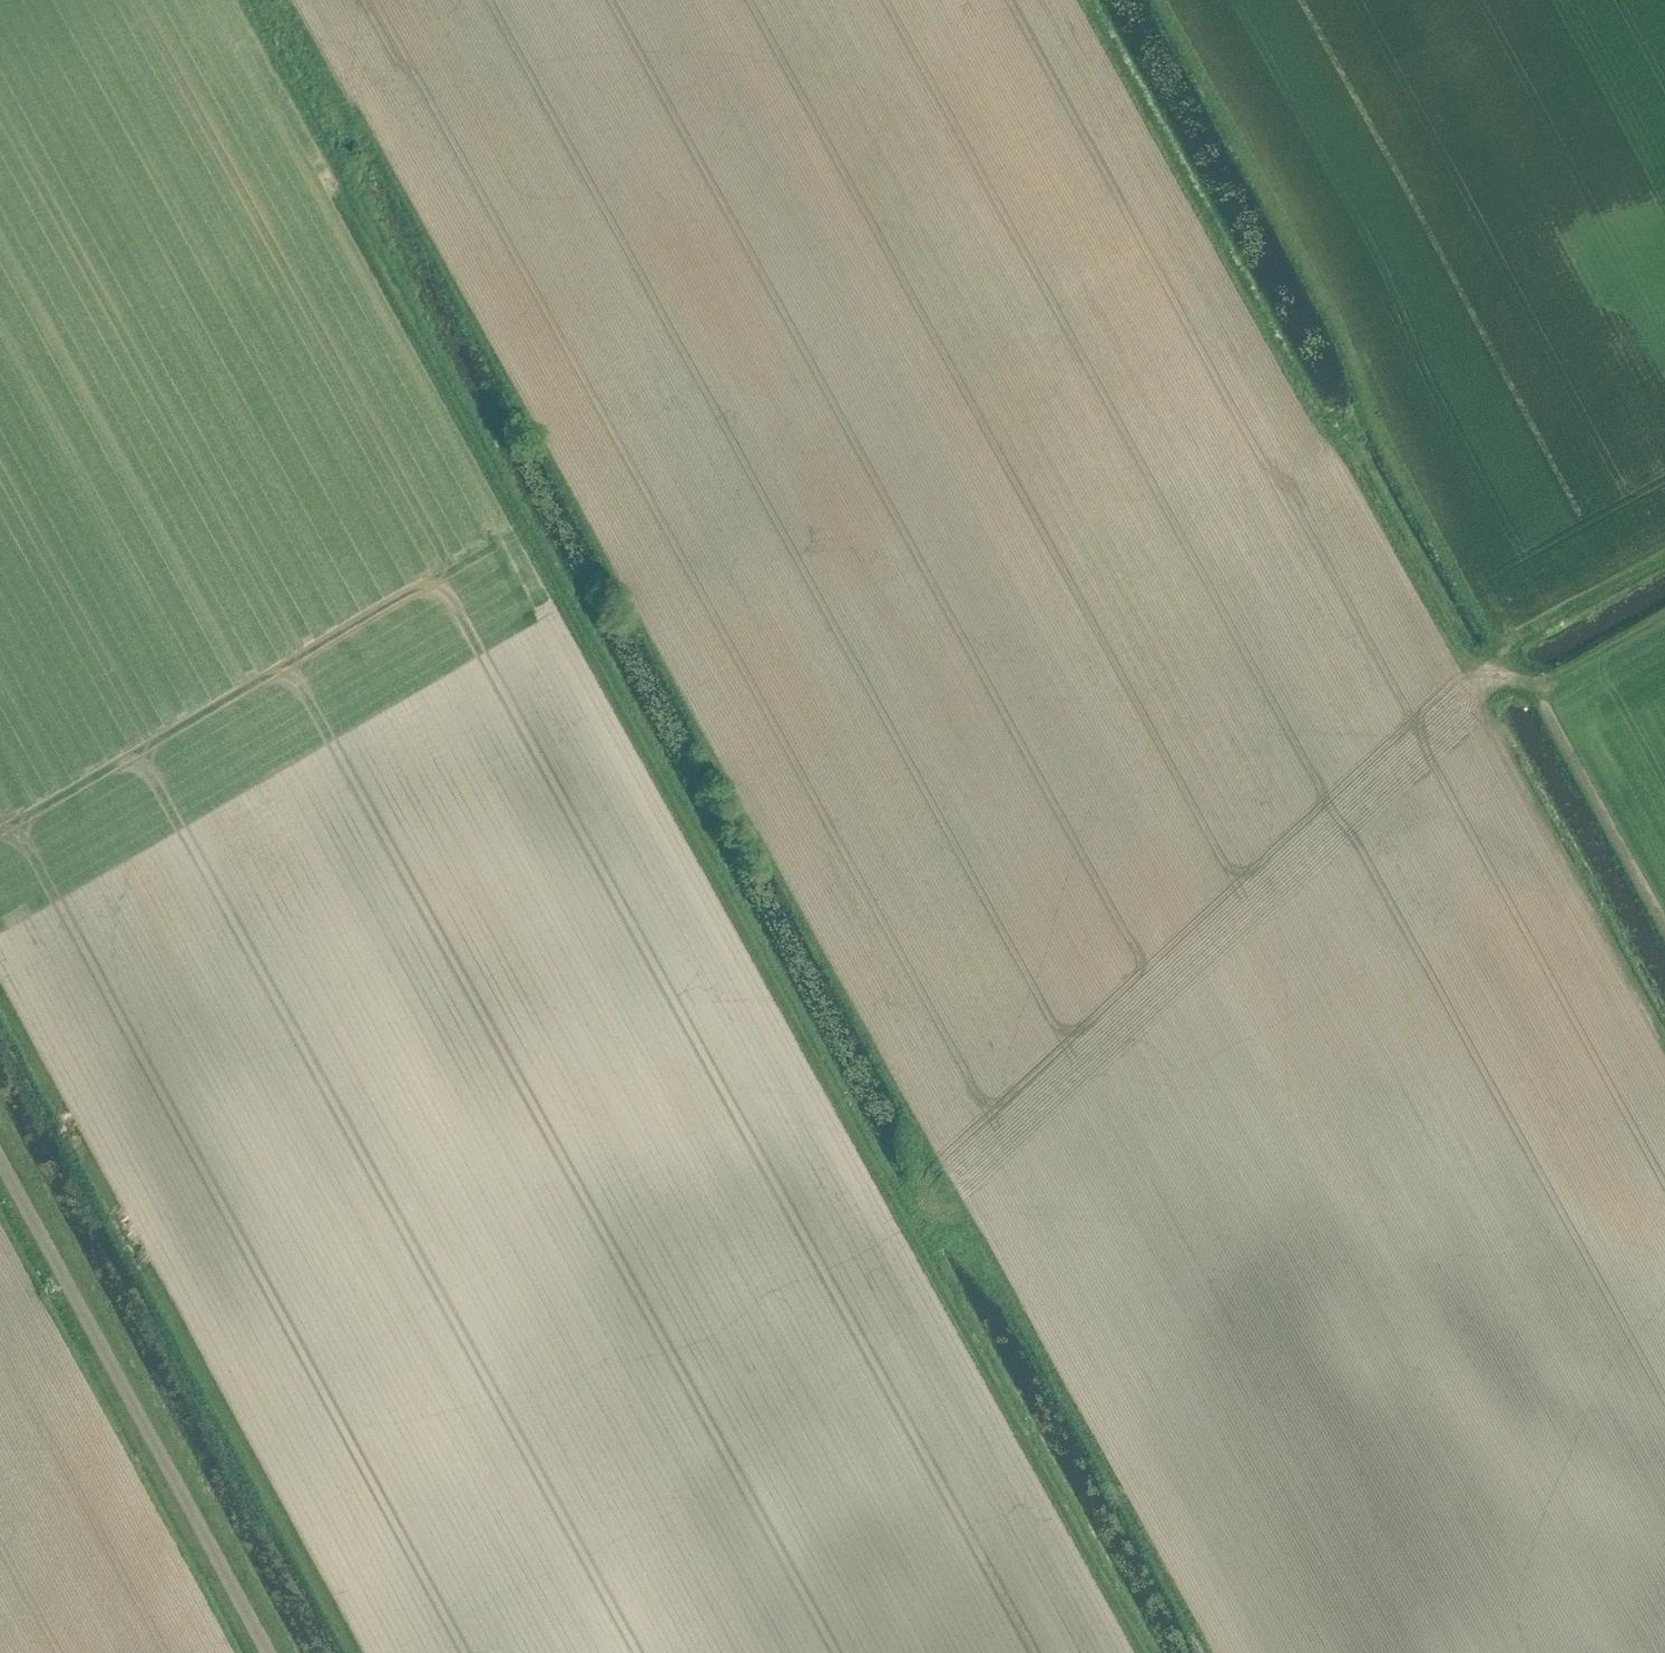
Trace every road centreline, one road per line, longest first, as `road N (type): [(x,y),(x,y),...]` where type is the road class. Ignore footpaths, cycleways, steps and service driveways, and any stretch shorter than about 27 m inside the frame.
road 1 (unclassified): [(269,1652),(0,1166)]

